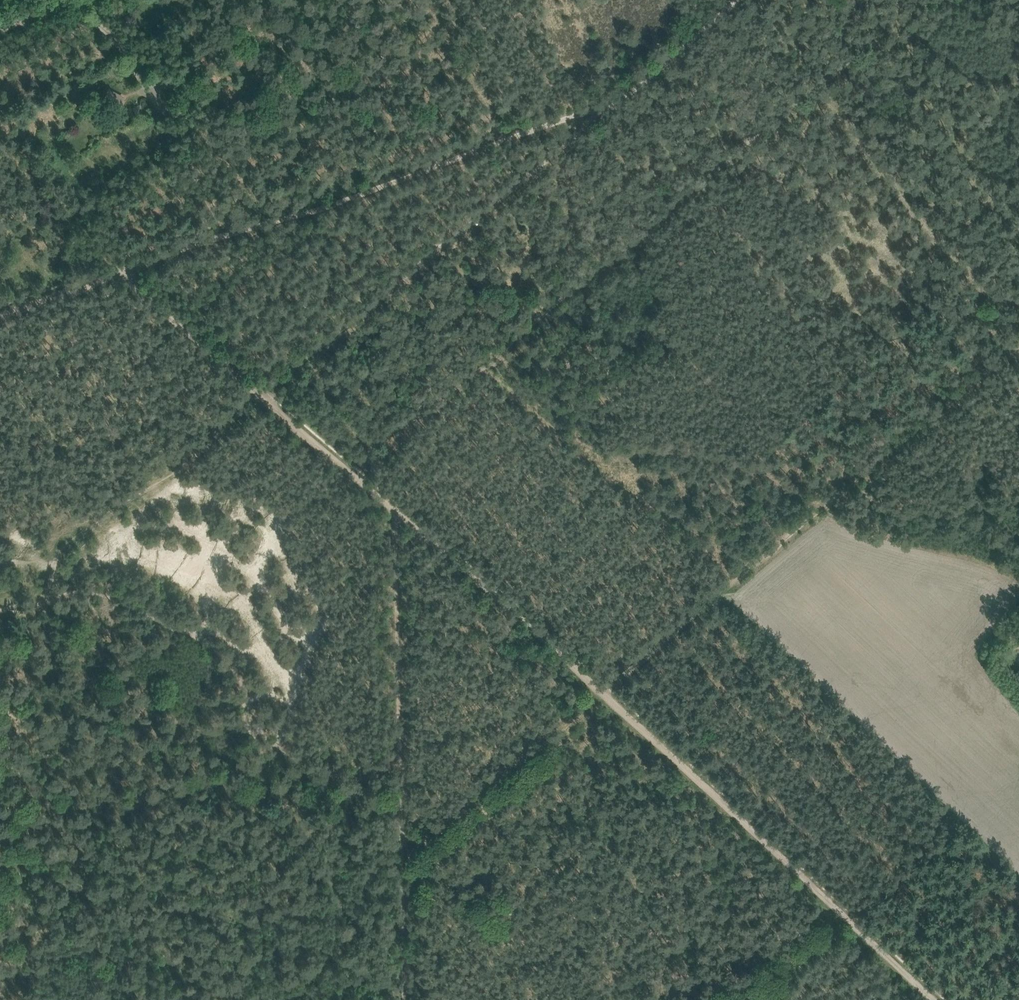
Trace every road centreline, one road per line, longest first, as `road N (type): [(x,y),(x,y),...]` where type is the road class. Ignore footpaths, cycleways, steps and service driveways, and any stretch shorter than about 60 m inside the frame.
road 1 (track): [(1018,331),(413,848)]
road 2 (track): [(846,920),(267,397)]
road 3 (track): [(124,270),(591,109)]
road 4 (track): [(591,109),(257,388)]
road 5 (track): [(710,999),(677,951),(644,870),(625,860),(580,843),(404,848)]
road 6 (track): [(404,789),(397,504)]
road 7 (track): [(267,397),(124,270)]
road 8 (track): [(727,0),(591,109)]
road 9 (track): [(408,999),(404,848)]
road 10 (track): [(124,270),(0,312)]

